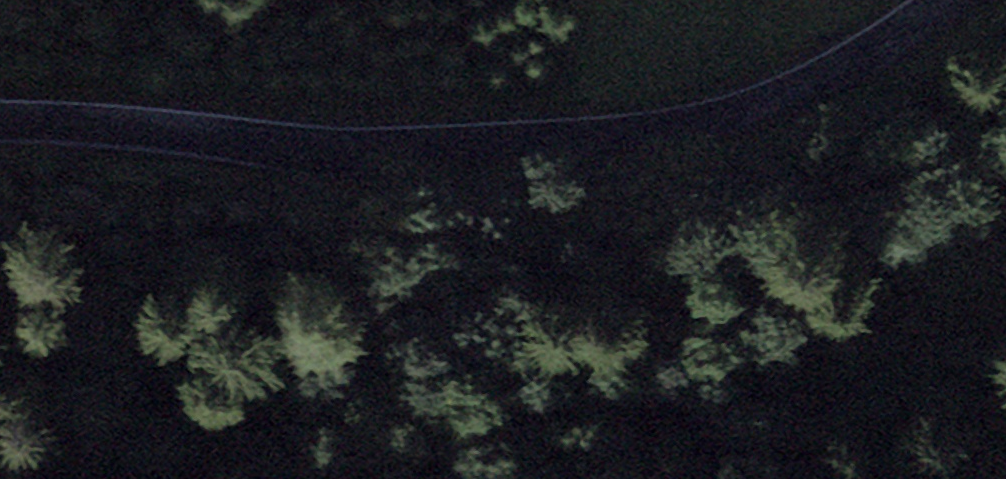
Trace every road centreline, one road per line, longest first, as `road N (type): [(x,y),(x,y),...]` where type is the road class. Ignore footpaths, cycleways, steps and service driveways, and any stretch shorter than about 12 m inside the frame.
road 1 (unclassified): [(0,116),(472,139),(663,122),(758,102),(825,72),(939,0)]
road 2 (track): [(345,478),(394,459),(545,428),(836,391),(883,375),(1005,288)]
road 3 (track): [(0,467),(35,460),(132,478)]

